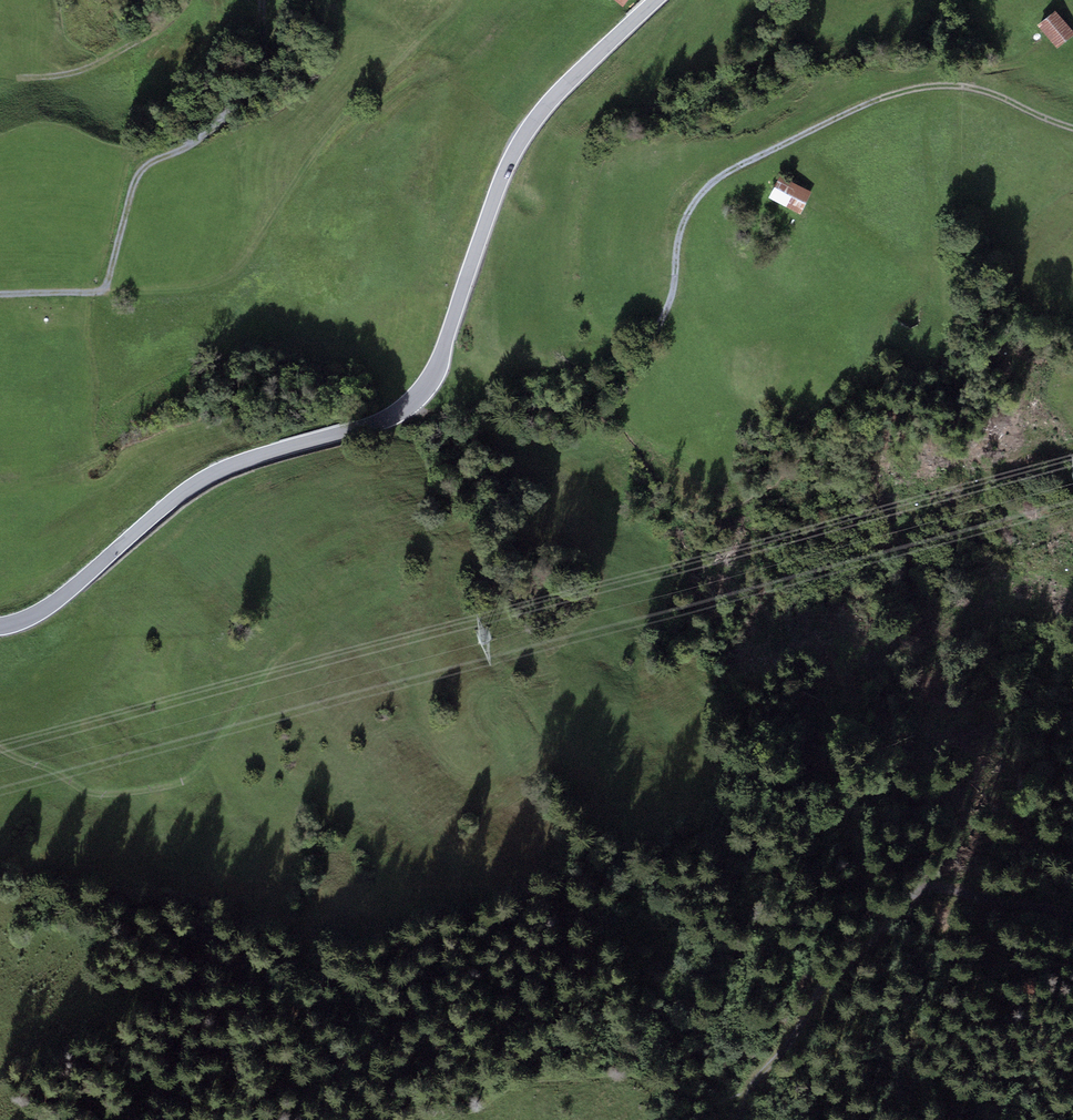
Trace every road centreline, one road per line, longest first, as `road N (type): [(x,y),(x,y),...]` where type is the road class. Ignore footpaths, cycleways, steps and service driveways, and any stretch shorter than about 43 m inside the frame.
road 1 (tertiary): [(656,0),(525,134),(421,395),(370,426),(213,476),(46,608),(0,627)]
road 2 (track): [(1072,128),(979,89),(941,86),(841,116),(733,168),(703,192),(679,232),(670,305),(632,356),(592,389),(527,407),(421,395)]
road 3 (track): [(263,0),(259,83),(213,130),(142,170),(102,290),(0,294)]
road 4 (track): [(1072,917),(947,888),(903,900),(818,991),(751,1088),(735,1096)]
road 5 (track): [(0,749),(86,793),(162,789),(192,778),(275,662)]
road 6 (track): [(735,1096),(609,1076),(512,1087),(480,1109),(443,1119)]
road 7 (track): [(18,79),(86,69),(155,32),(188,0)]

